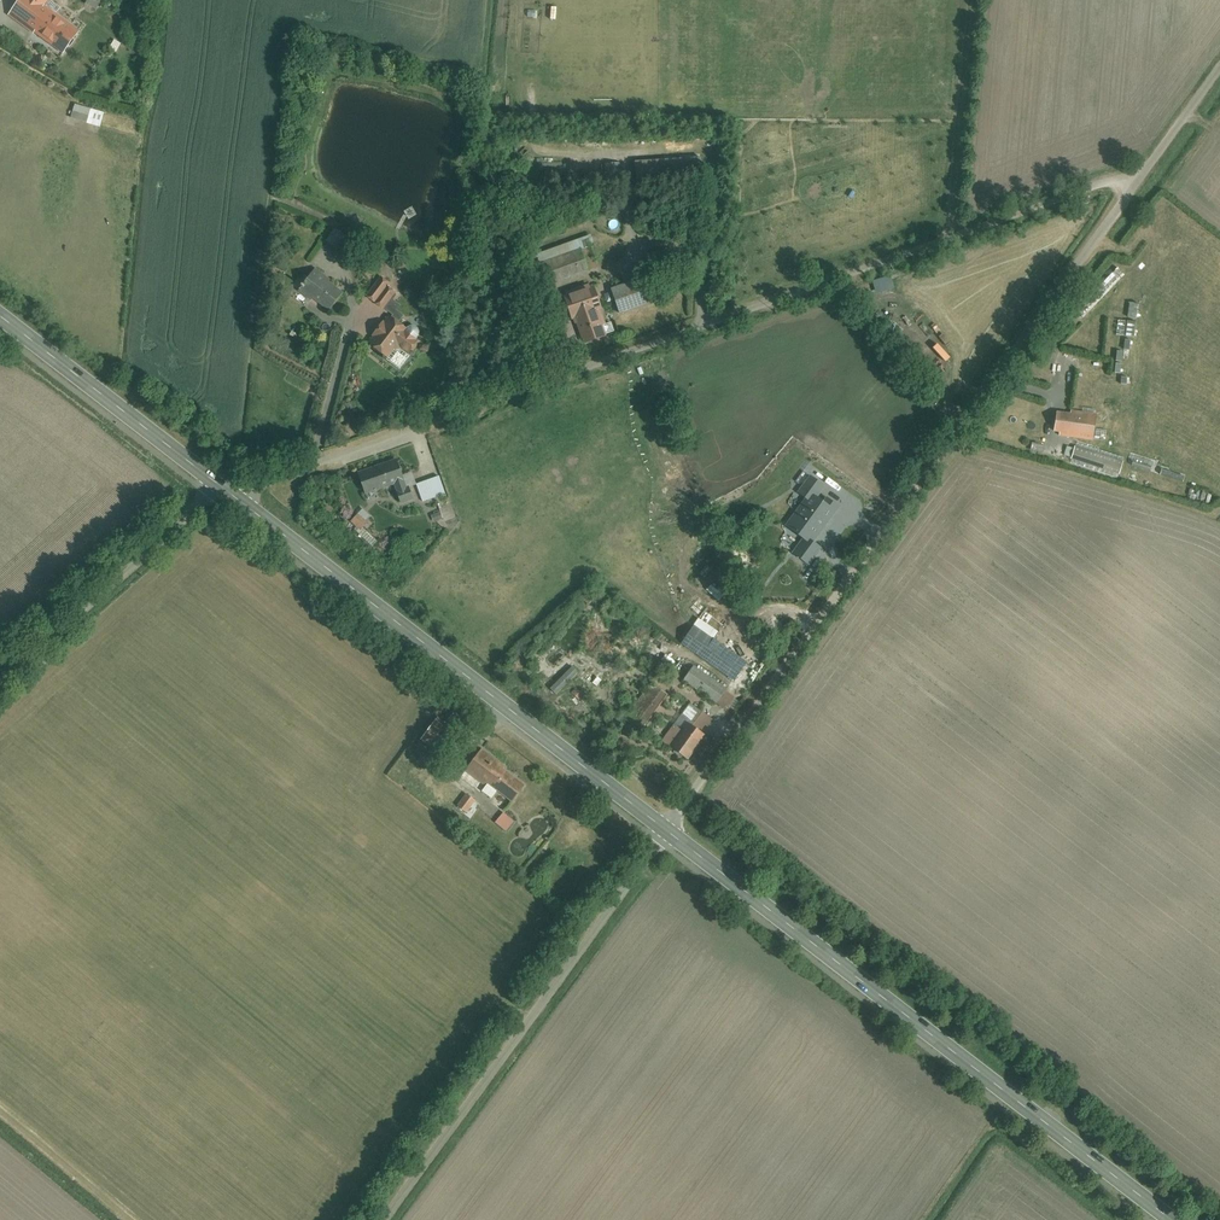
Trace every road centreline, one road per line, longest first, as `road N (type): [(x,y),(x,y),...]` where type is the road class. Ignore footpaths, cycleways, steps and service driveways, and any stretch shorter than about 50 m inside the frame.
road 1 (unclassified): [(1152,162),(226,493)]
road 2 (unclassified): [(1152,162),(667,831)]
road 3 (primary): [(1175,1219),(667,831)]
road 4 (primary): [(667,831),(226,493)]
road 5 (unclassified): [(383,1219),(667,831)]
road 6 (unclassified): [(0,690),(226,493)]
road 7 (primary): [(226,493),(0,318)]

